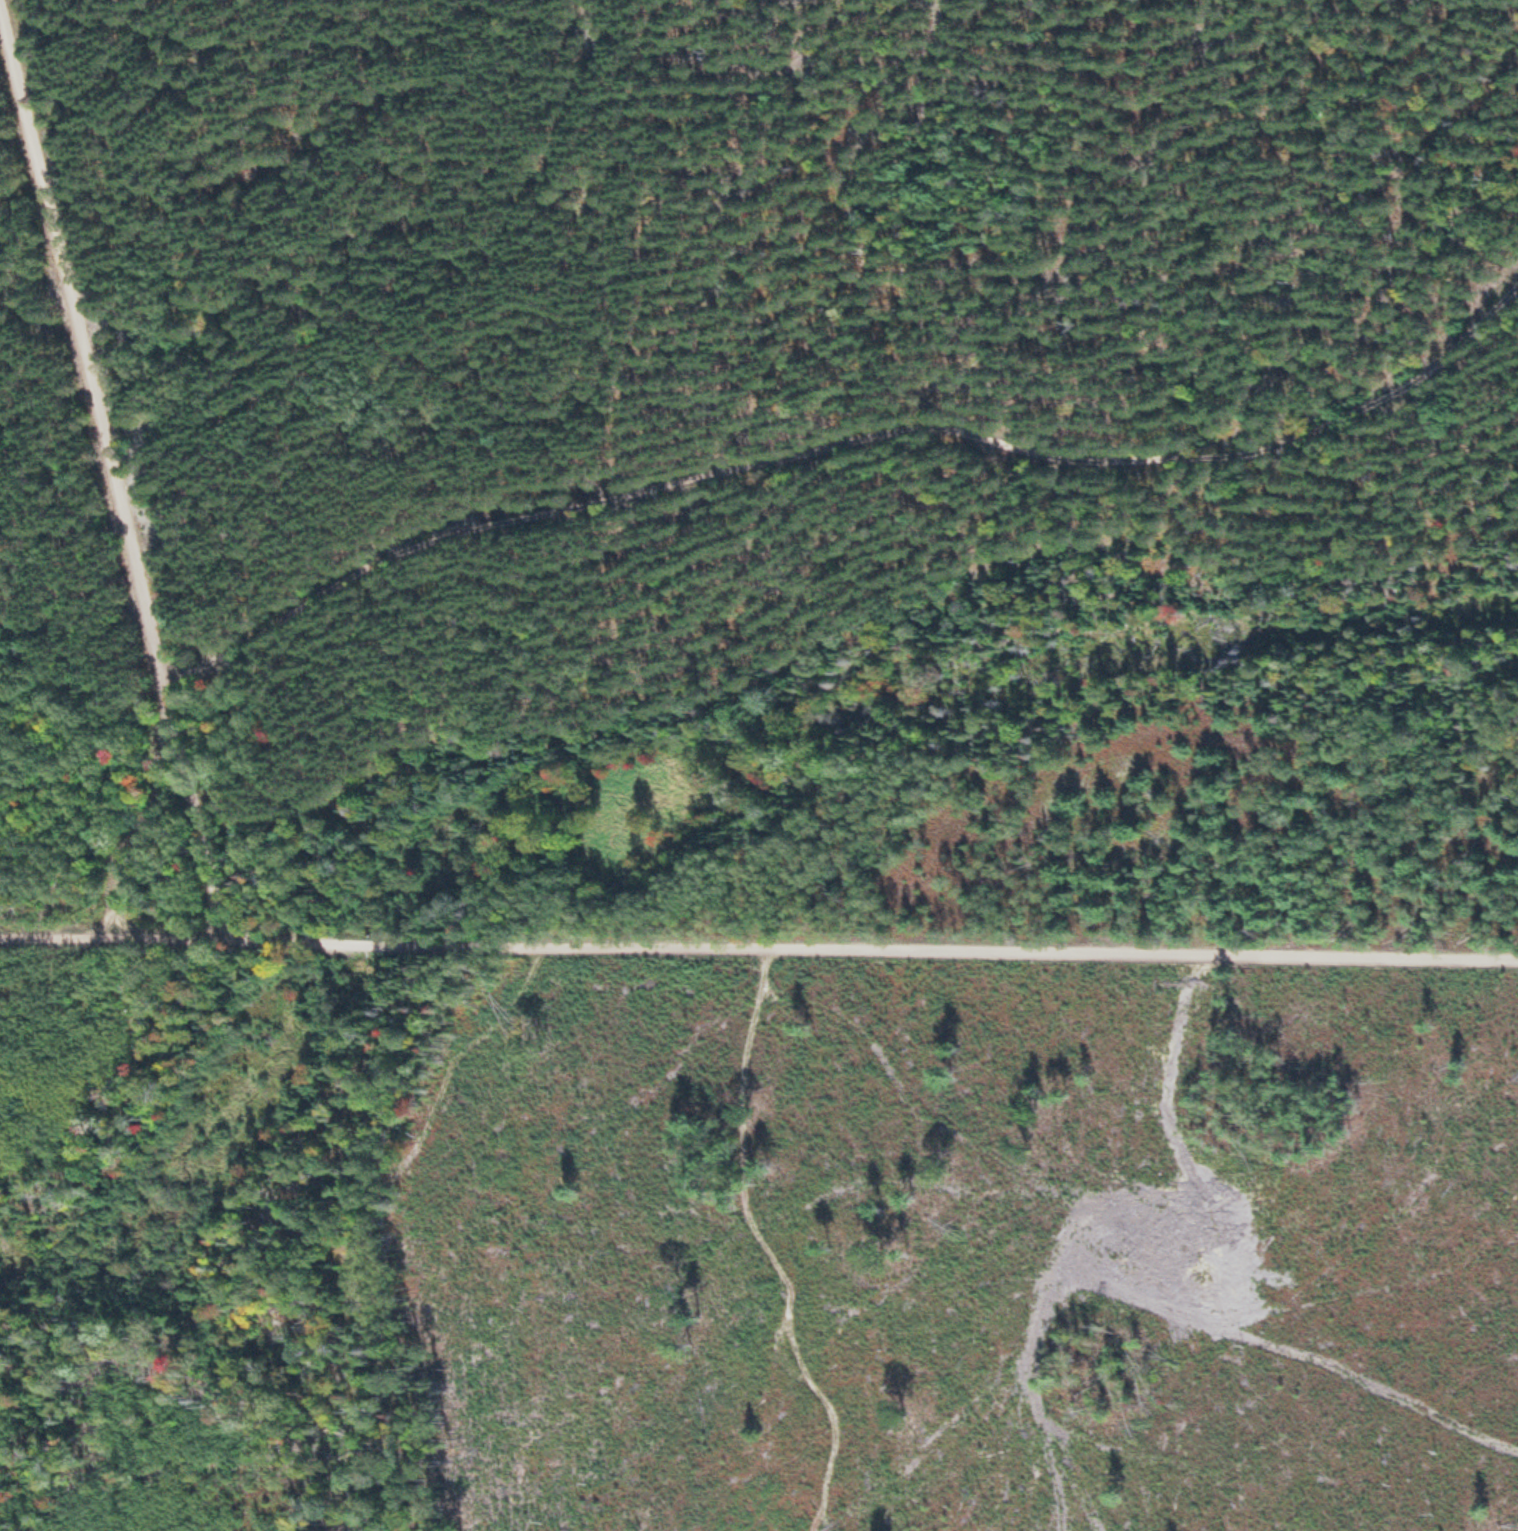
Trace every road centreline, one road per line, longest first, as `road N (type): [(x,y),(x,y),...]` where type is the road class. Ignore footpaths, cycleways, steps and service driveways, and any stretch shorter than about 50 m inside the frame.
road 1 (track): [(173,688),(409,551),(914,408),(1032,442),(1163,452),(1296,420),(1429,365),(1517,261)]
road 2 (residential): [(1517,963),(720,950),(225,931)]
road 3 (residential): [(225,931),(5,0)]
road 4 (track): [(765,950),(744,1059),(741,1185),(748,1217),(785,1279),(803,1371),(831,1415),(835,1442),(814,1530)]
road 5 (track): [(225,931),(0,928)]

